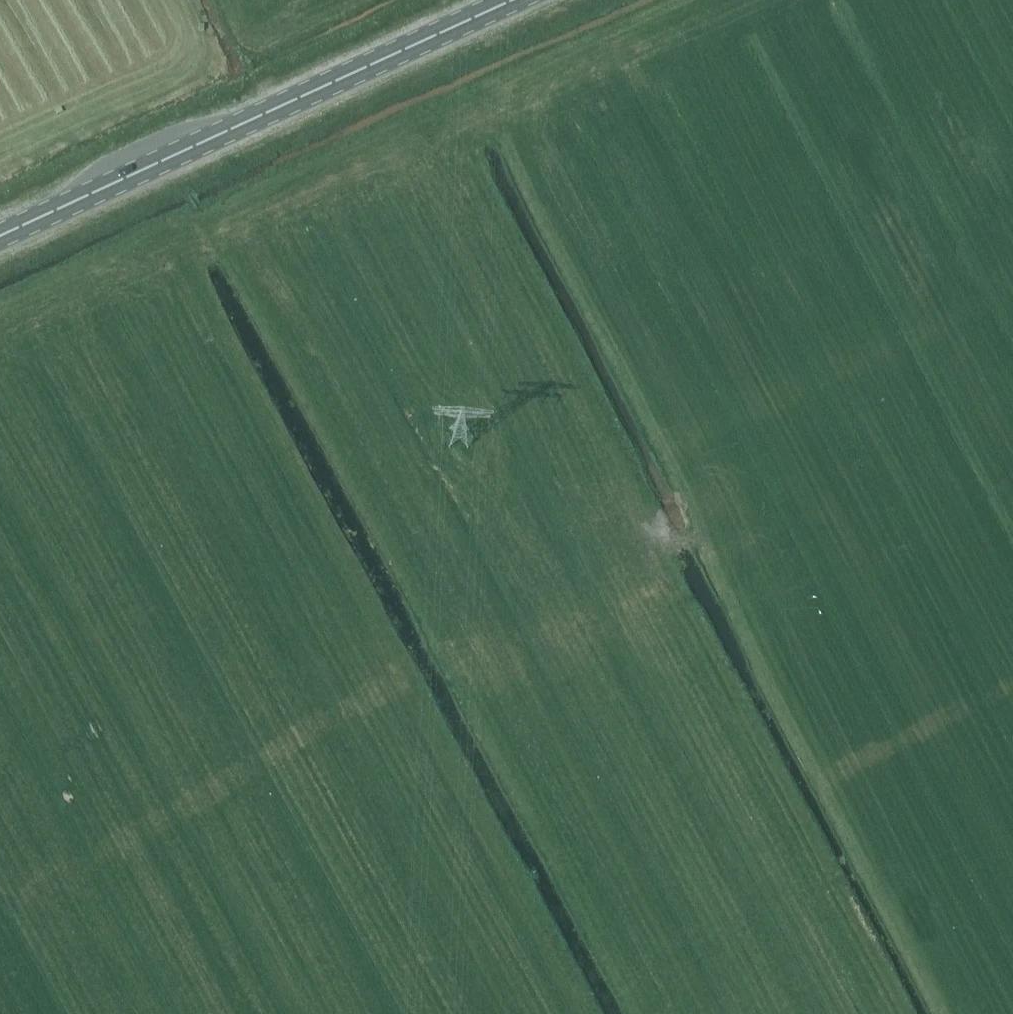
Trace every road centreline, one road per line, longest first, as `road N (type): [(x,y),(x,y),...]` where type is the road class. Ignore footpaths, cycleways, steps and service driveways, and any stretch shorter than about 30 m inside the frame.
road 1 (primary): [(0,236),(514,0)]

